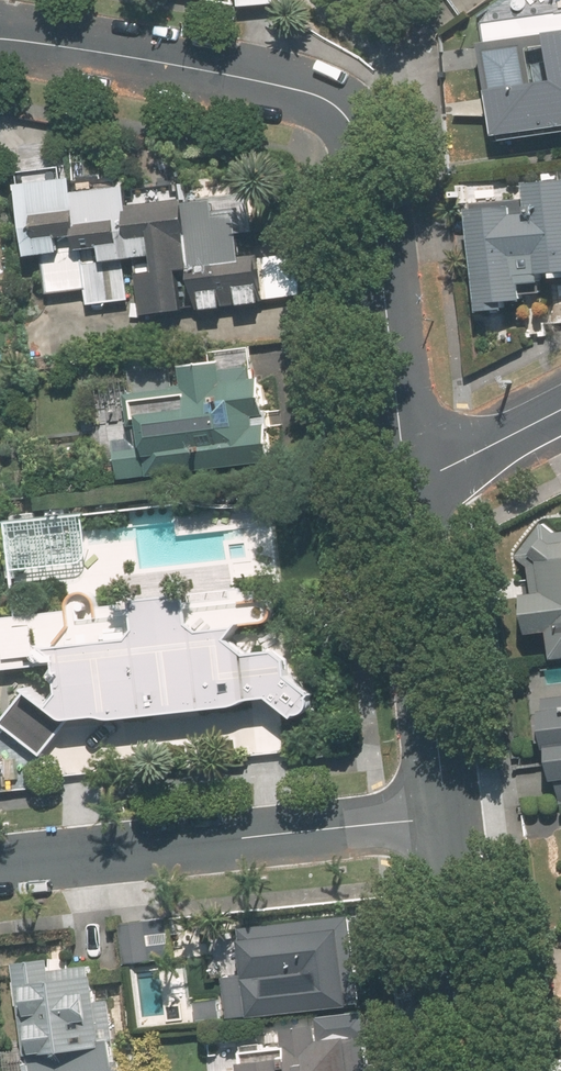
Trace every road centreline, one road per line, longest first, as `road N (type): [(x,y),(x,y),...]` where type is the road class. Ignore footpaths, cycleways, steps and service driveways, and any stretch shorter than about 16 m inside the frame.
road 1 (residential): [(0,867),(449,821)]
road 2 (residential): [(0,39),(288,89),(331,105),(354,127)]
road 3 (residential): [(406,487),(374,195),(354,127)]
road 4 (residential): [(449,821),(406,487)]
road 5 (residential): [(479,1070),(449,821)]
road 6 (residential): [(406,487),(560,409)]

